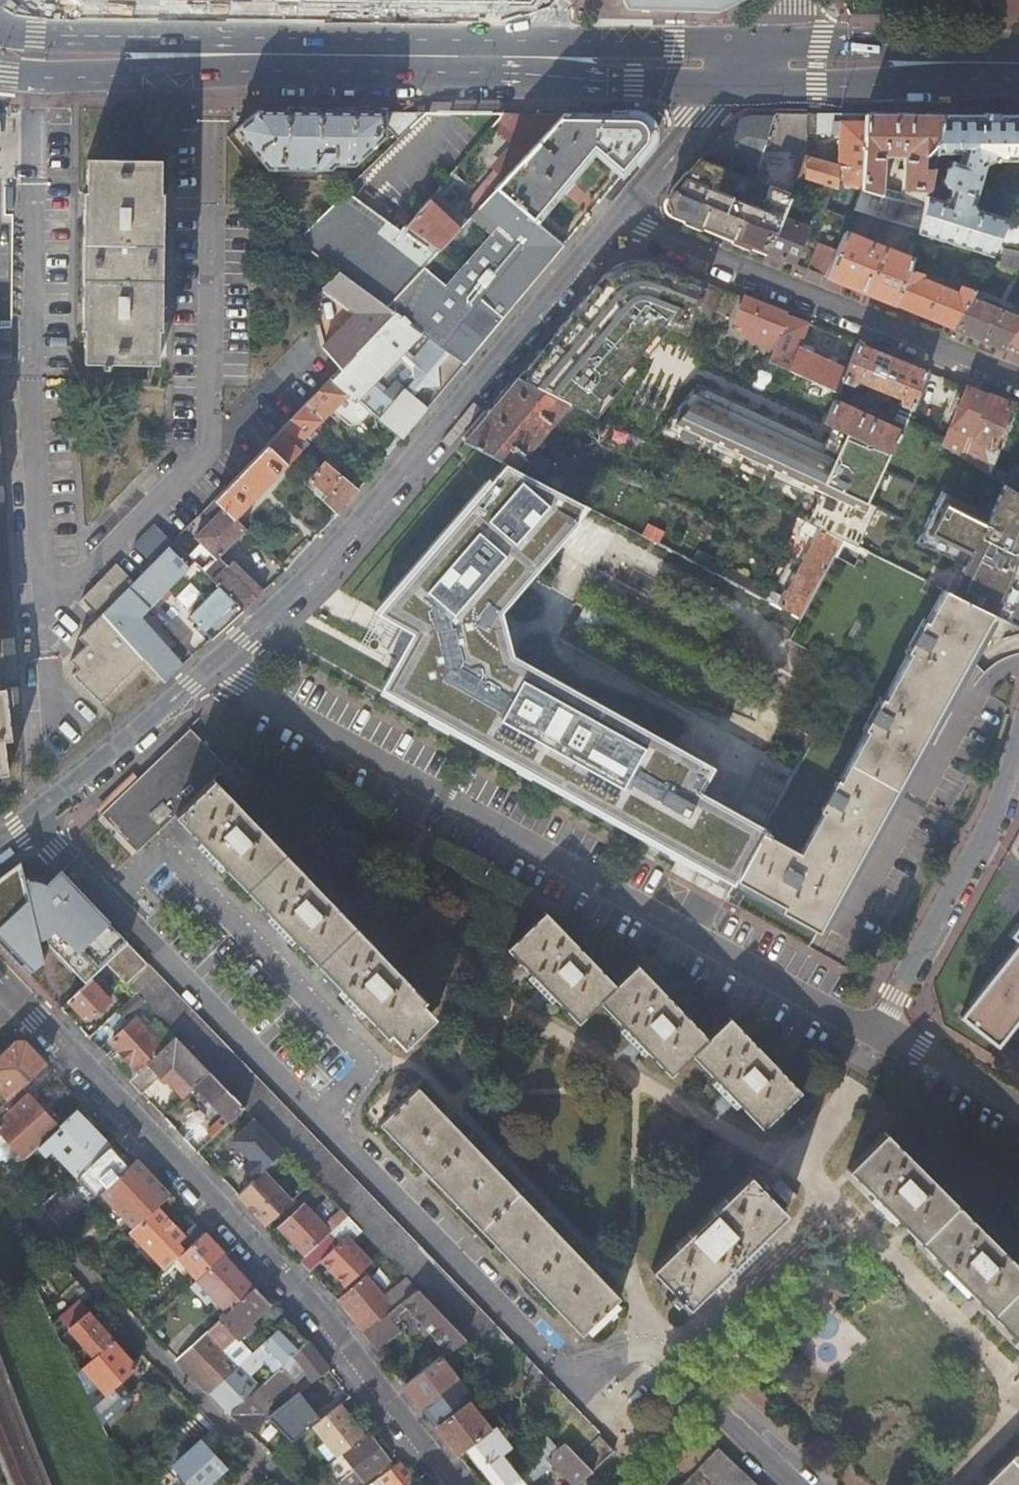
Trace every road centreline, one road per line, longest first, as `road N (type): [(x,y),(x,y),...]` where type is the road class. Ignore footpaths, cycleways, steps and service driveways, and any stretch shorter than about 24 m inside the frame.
road 1 (residential): [(662,1362),(636,1355),(580,1378),(562,1375),(29,819)]
road 2 (residential): [(460,1484),(322,1311),(18,997)]
road 3 (tertiary): [(624,211),(341,544),(213,665)]
road 4 (residential): [(799,1166),(487,993),(451,957),(409,873),(433,791)]
road 5 (residential): [(880,1030),(842,1017),(433,791)]
road 6 (residential): [(46,613),(34,351),(37,184)]
road 7 (residential): [(1018,377),(624,211)]
road 8 (residential): [(0,1182),(289,1484)]
road 9 (residential): [(215,55),(215,444)]
road 10 (residential): [(880,1030),(999,808),(1018,744)]
road 11 (secondary): [(215,55),(506,57)]
road 12 (residential): [(1018,1392),(831,1198)]
road 13 (residential): [(433,791),(213,665)]
road 14 (secondary): [(748,63),(795,85),(818,85),(916,82),(983,62)]
road 15 (tertiary): [(213,665),(29,819)]
road 16 (secondary): [(983,62),(915,46),(806,46),(748,63)]
road 17 (residential): [(215,444),(46,613)]
road 18 (residential): [(662,1362),(831,1198)]
road 19 (secondary): [(532,57),(586,81),(609,83),(704,85),(748,63)]
road 20 (secondary): [(748,63),(704,43),(597,42),(532,57)]
road 21 (secondary): [(0,73),(168,76),(215,55)]
road 22 (secondary): [(215,55),(157,37),(0,30)]
road 23 (tertiary): [(748,63),(624,211)]
road 24 (residential): [(796,1484),(662,1362)]
road 25 (residential): [(799,1166),(880,1030)]
road 26 (residential): [(1018,1107),(880,1030)]
road 27 (residential): [(215,444),(319,339)]
road 28 (residential): [(52,752),(46,613)]

